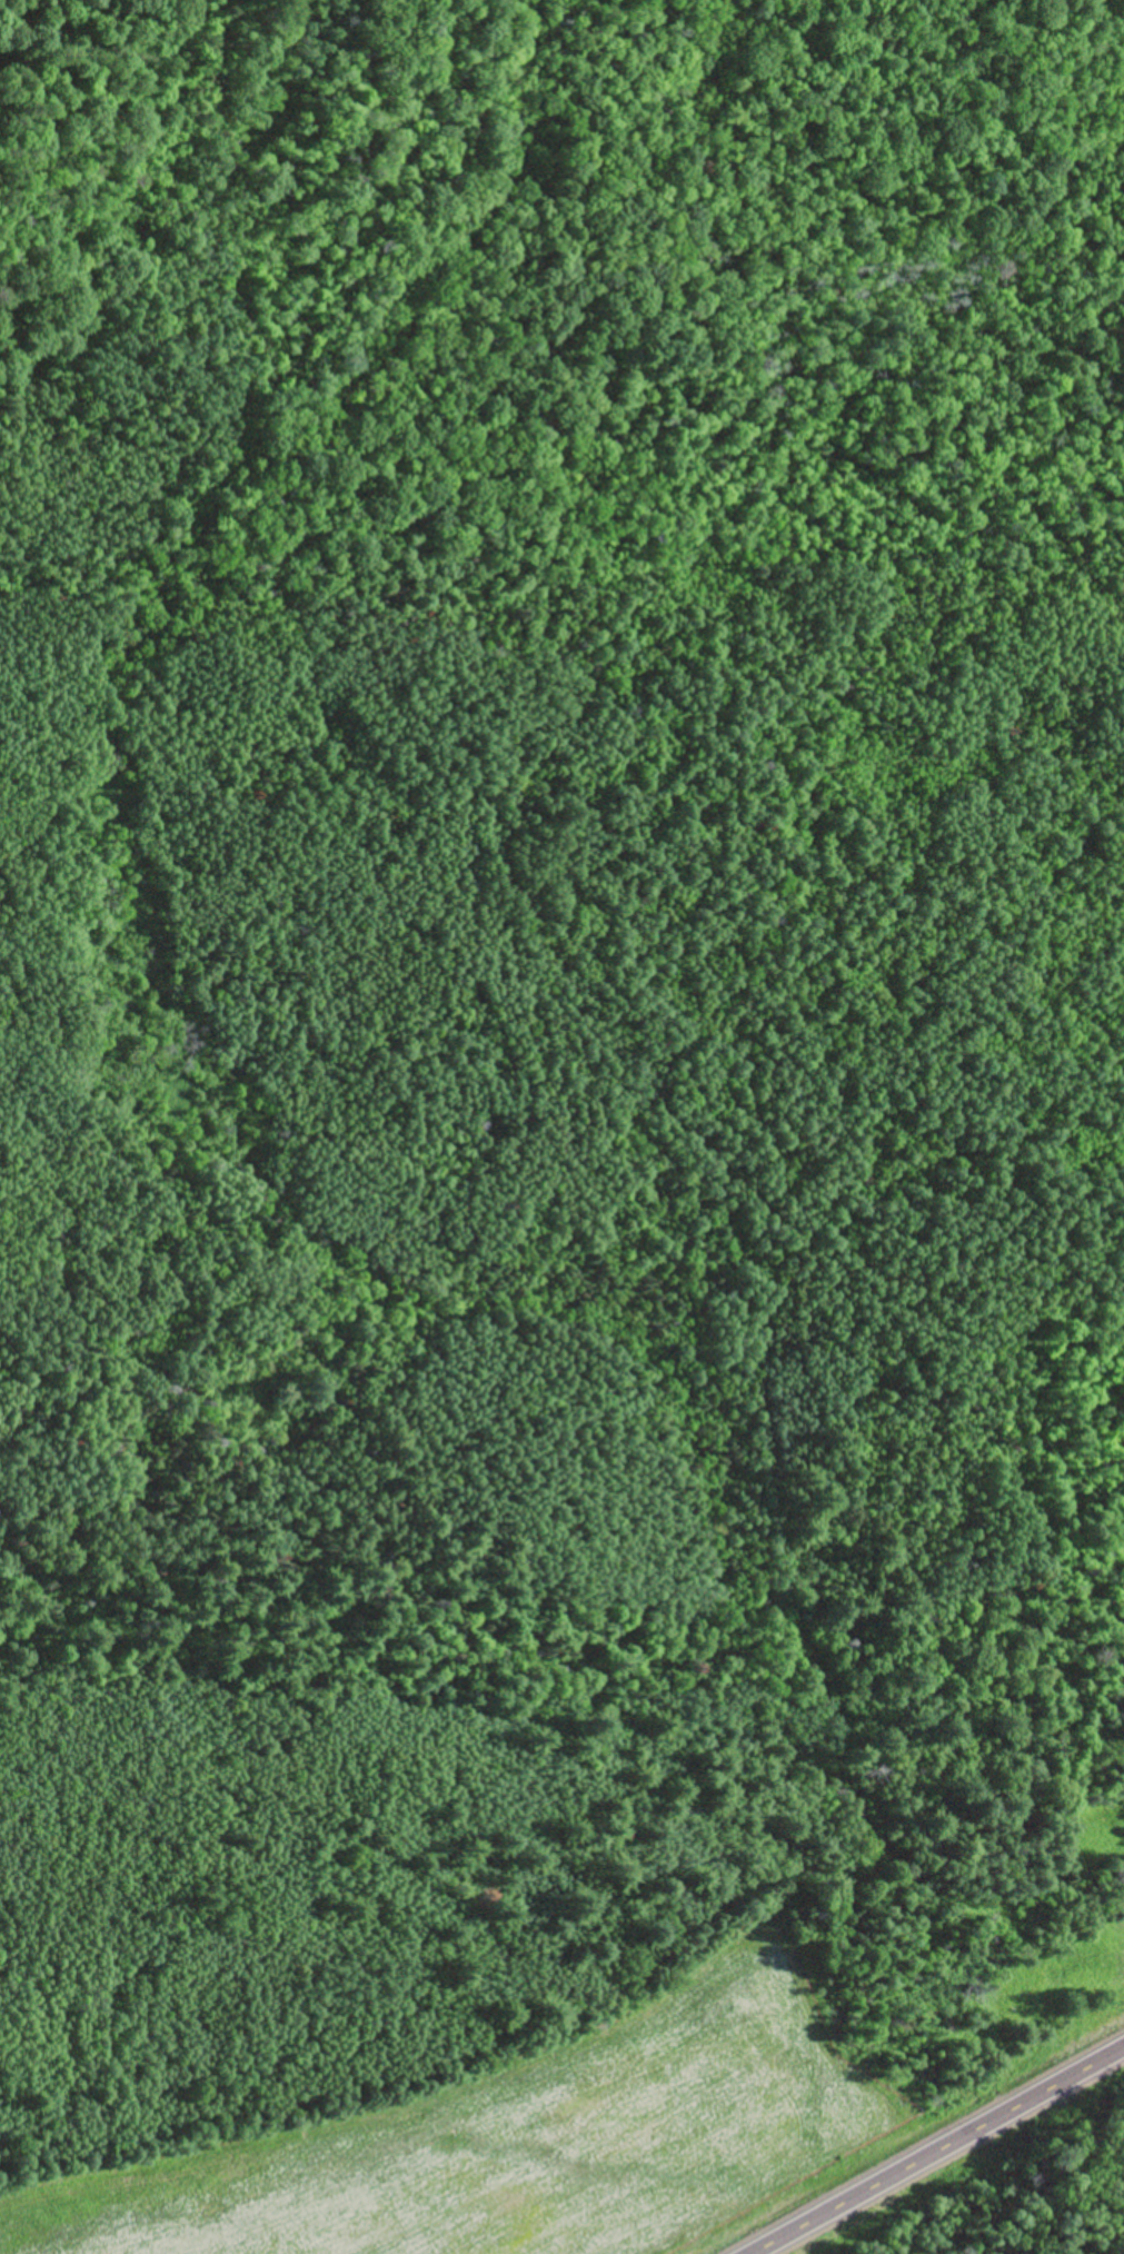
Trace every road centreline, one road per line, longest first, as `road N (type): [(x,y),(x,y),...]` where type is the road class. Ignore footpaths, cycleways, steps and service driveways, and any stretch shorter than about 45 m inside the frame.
road 1 (primary): [(1123,2046),(748,2253)]

